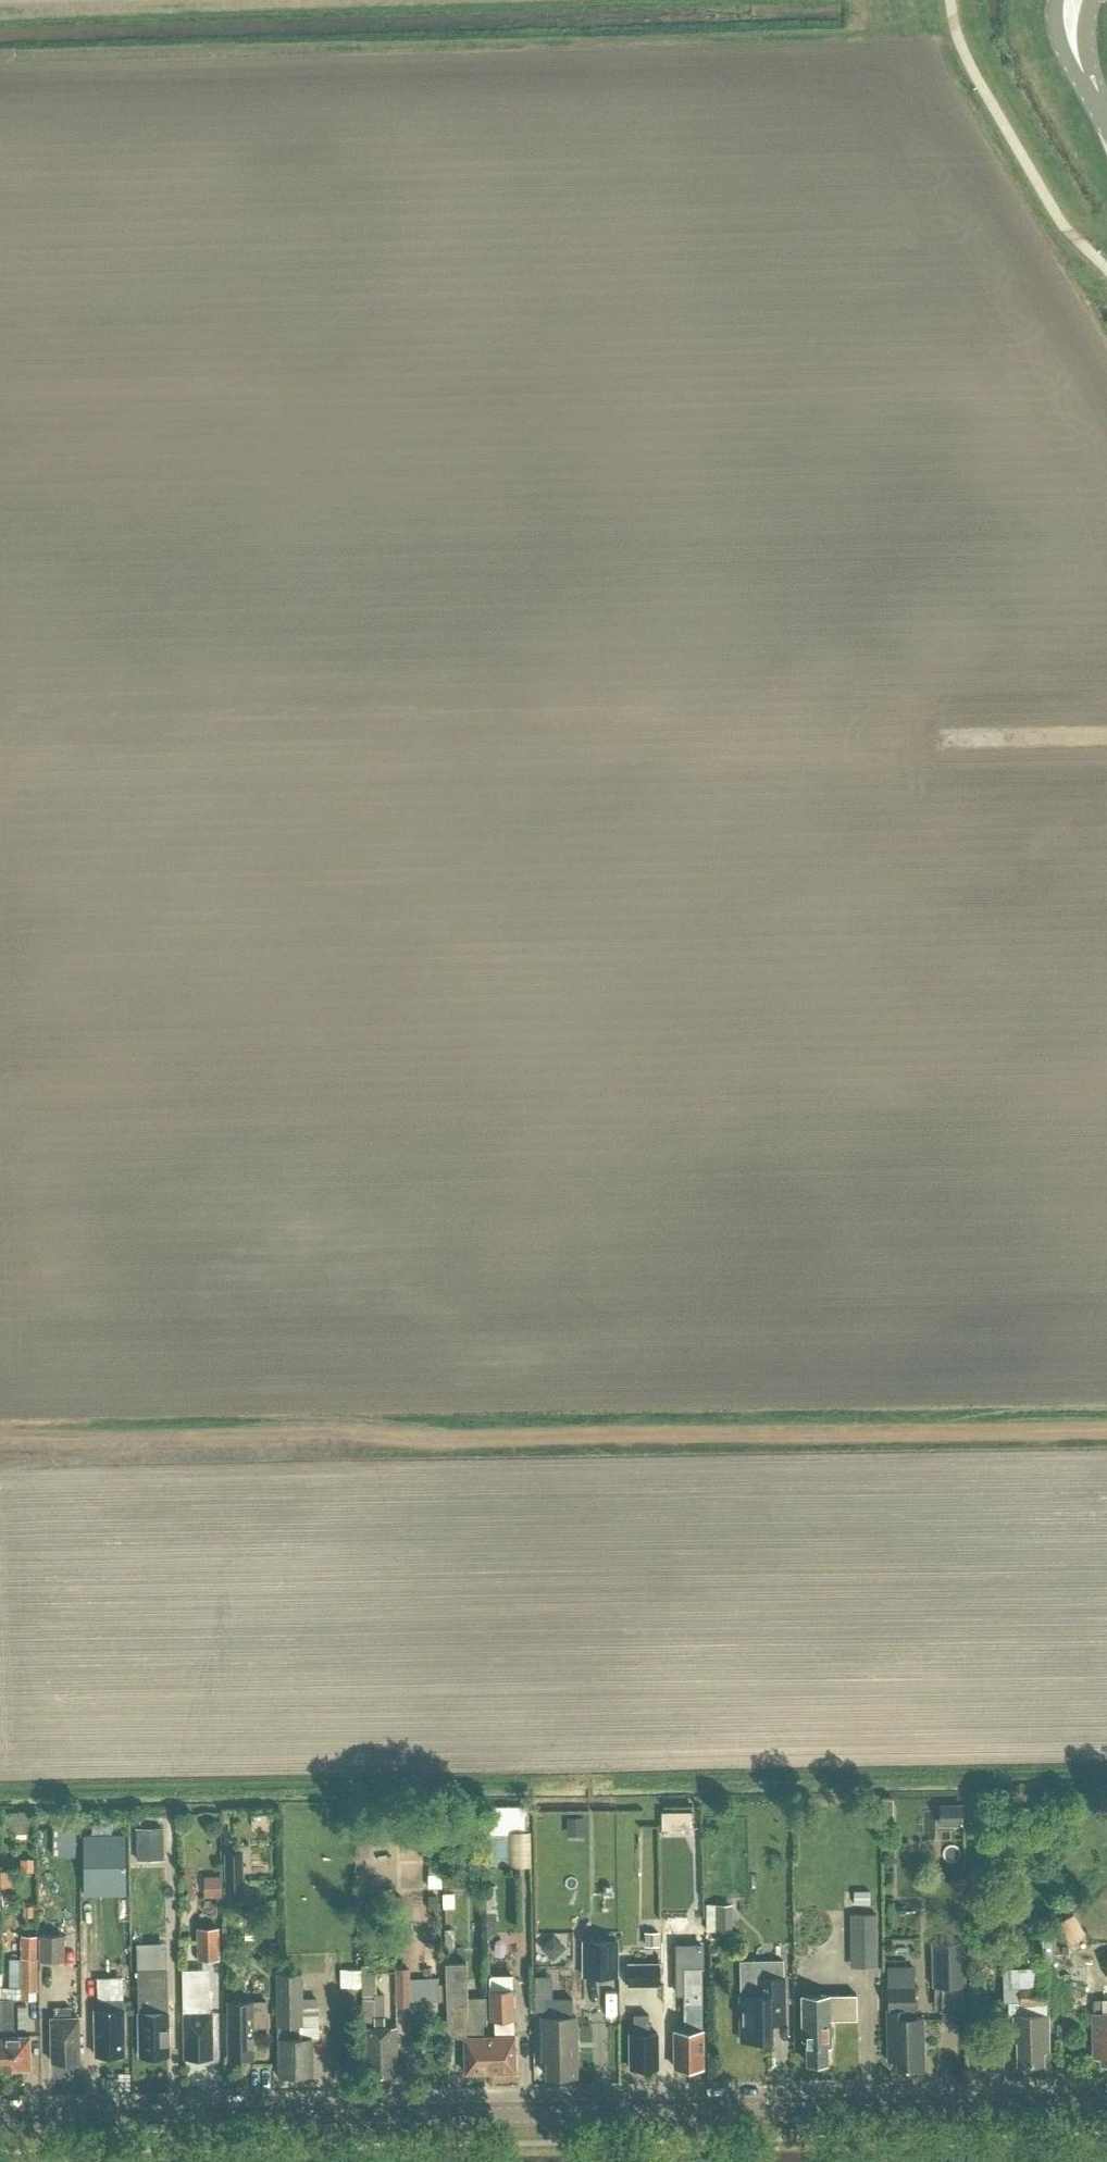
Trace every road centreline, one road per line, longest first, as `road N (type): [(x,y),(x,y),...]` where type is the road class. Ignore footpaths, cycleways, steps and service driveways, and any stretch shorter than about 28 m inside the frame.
road 1 (track): [(1106,1425),(447,1436),(378,1429),(0,1433)]
road 2 (secondary): [(0,2122),(1106,2103)]
road 3 (track): [(1106,734),(951,737)]
road 4 (tertiary): [(1106,116),(1069,33),(1073,0)]

